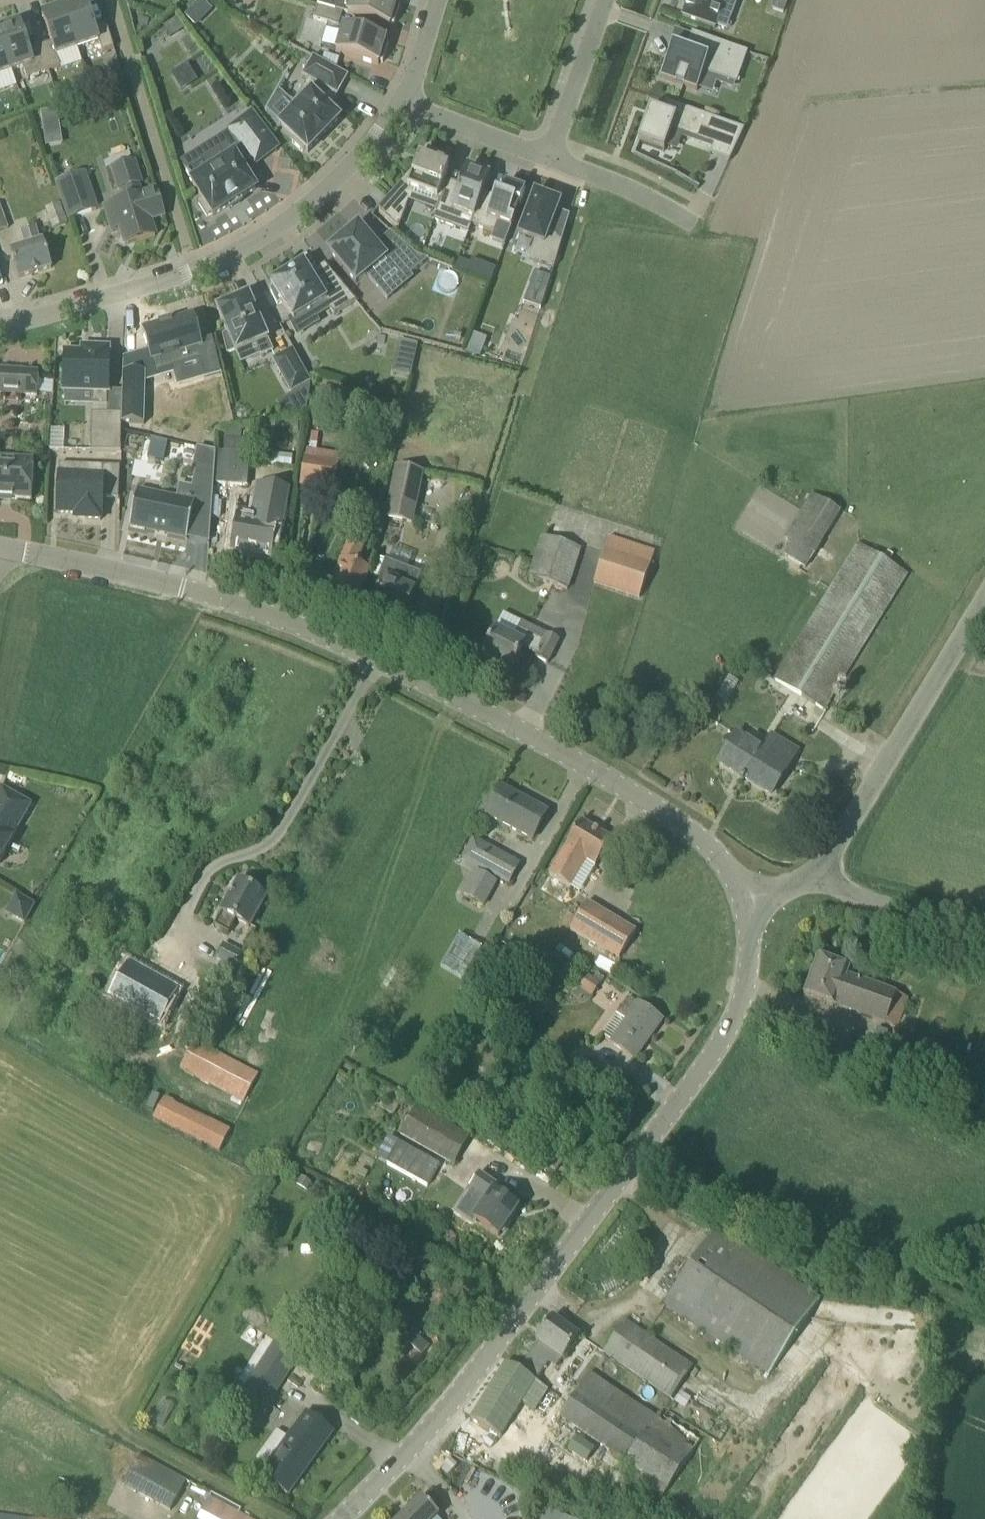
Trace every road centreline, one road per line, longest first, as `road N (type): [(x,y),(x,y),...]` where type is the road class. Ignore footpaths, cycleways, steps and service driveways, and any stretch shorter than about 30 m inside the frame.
road 1 (unclassified): [(744,905),(723,863),(664,809),(450,693),(295,623),(0,545)]
road 2 (unclassified): [(340,1518),(429,1437),(728,1030),(744,1001),(750,955),(744,905)]
road 3 (residential): [(0,331),(194,272),(329,200),(405,97)]
road 4 (unclassified): [(821,876),(984,619)]
road 5 (unclassified): [(984,931),(863,902),(821,876)]
road 6 (residential): [(557,162),(613,0)]
road 7 (residential): [(557,162),(405,97)]
road 8 (residential): [(693,223),(557,162)]

